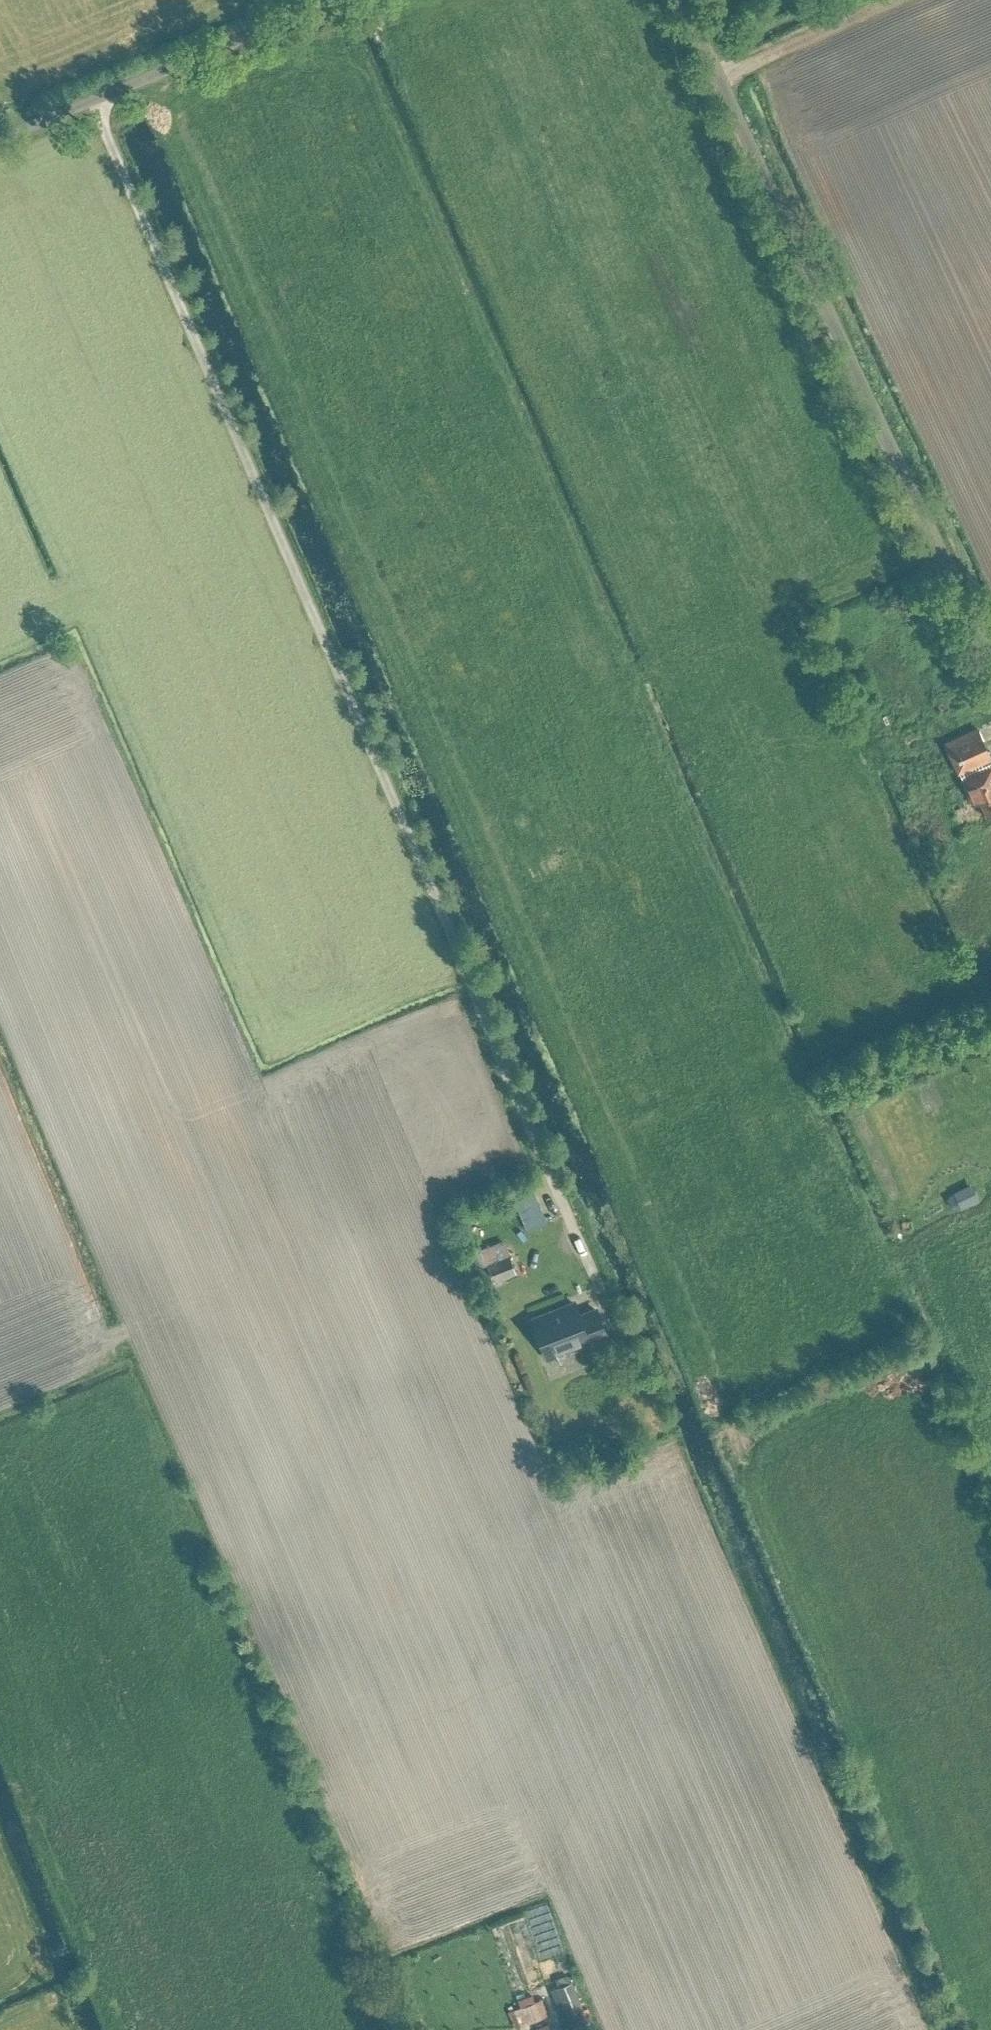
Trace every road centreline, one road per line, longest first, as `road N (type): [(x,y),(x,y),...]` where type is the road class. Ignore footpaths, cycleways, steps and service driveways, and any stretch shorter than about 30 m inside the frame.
road 1 (tertiary): [(990,661),(683,0)]
road 2 (unclassified): [(334,0),(0,136)]

